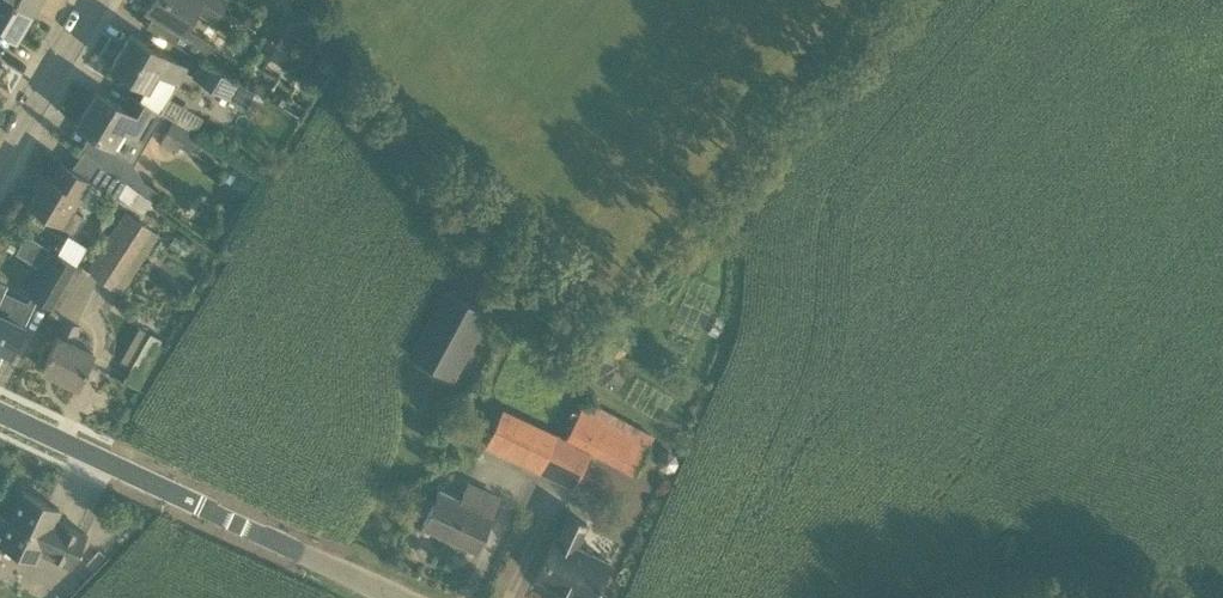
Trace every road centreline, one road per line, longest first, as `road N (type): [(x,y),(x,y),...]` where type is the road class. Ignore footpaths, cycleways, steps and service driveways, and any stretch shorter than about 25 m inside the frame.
road 1 (tertiary): [(393,597),(0,411)]
road 2 (residential): [(0,160),(98,0)]

